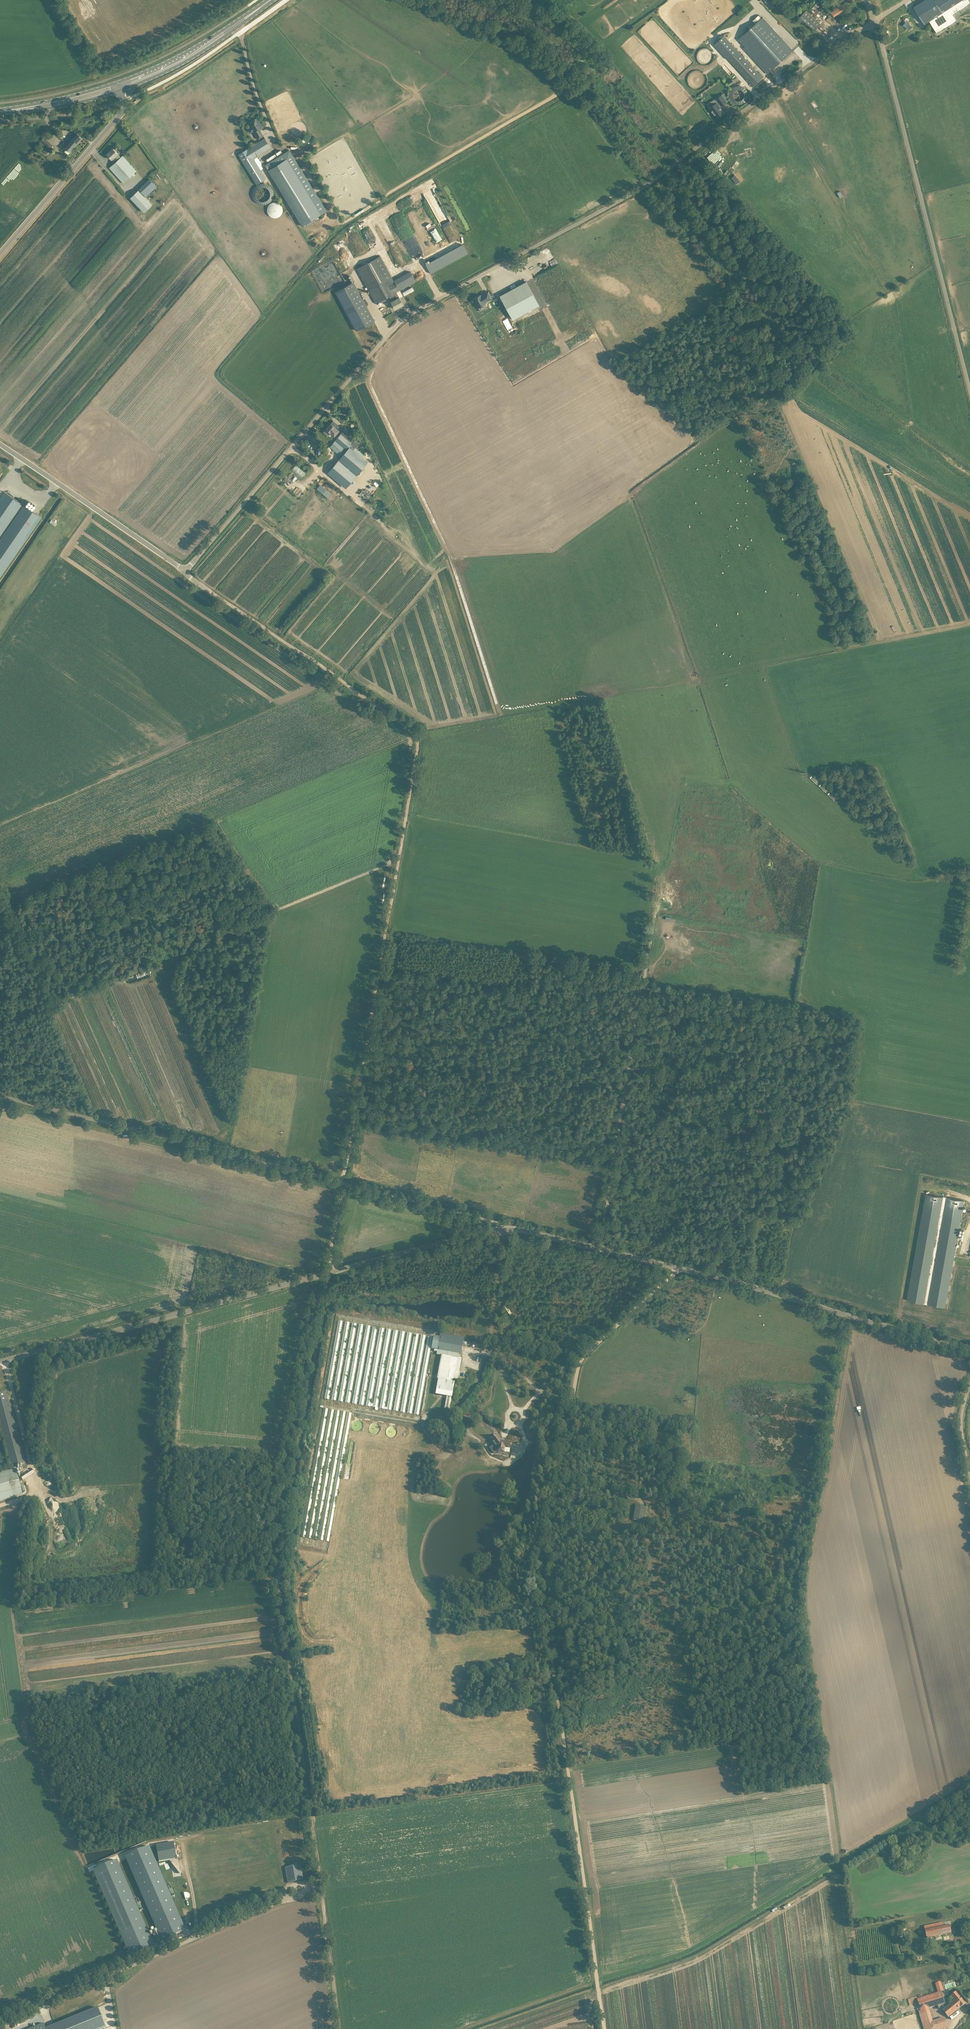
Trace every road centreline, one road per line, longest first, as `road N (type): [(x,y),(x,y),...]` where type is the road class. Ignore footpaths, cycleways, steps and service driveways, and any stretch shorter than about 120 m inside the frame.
road 1 (unclassified): [(184,571),(398,324),(628,196),(873,23)]
road 2 (track): [(340,2028),(313,1887),(318,1859),(278,1578),(341,1195),(335,1178)]
road 3 (track): [(335,1178),(414,736),(363,691),(184,571)]
road 4 (track): [(605,2028),(543,1576),(573,1400)]
road 5 (tertiary): [(0,1362),(501,1228)]
road 6 (tertiary): [(969,1352),(746,1285),(501,1228)]
road 7 (track): [(601,1249),(664,869)]
road 8 (unclassified): [(969,389),(873,23)]
road 9 (unclassified): [(335,1178),(0,1096)]
road 10 (unclassified): [(0,2023),(313,1887)]
road 11 (track): [(821,1730),(569,1769)]
road 12 (unclassified): [(573,1400),(544,1393),(487,1354),(501,1228)]
road 13 (unclassified): [(184,571),(0,446)]
road 14 (tertiary): [(0,255),(124,111),(124,88)]
road 15 (track): [(837,1852),(863,2028)]
road 16 (track): [(680,1268),(585,1357),(573,1400)]
road 17 (track): [(0,1506),(27,1495),(31,1476),(5,1361)]
road 18 (primary): [(124,88),(192,58),(262,6)]
road 19 (primary): [(262,6),(121,80)]
road 20 (track): [(969,625),(842,650)]

